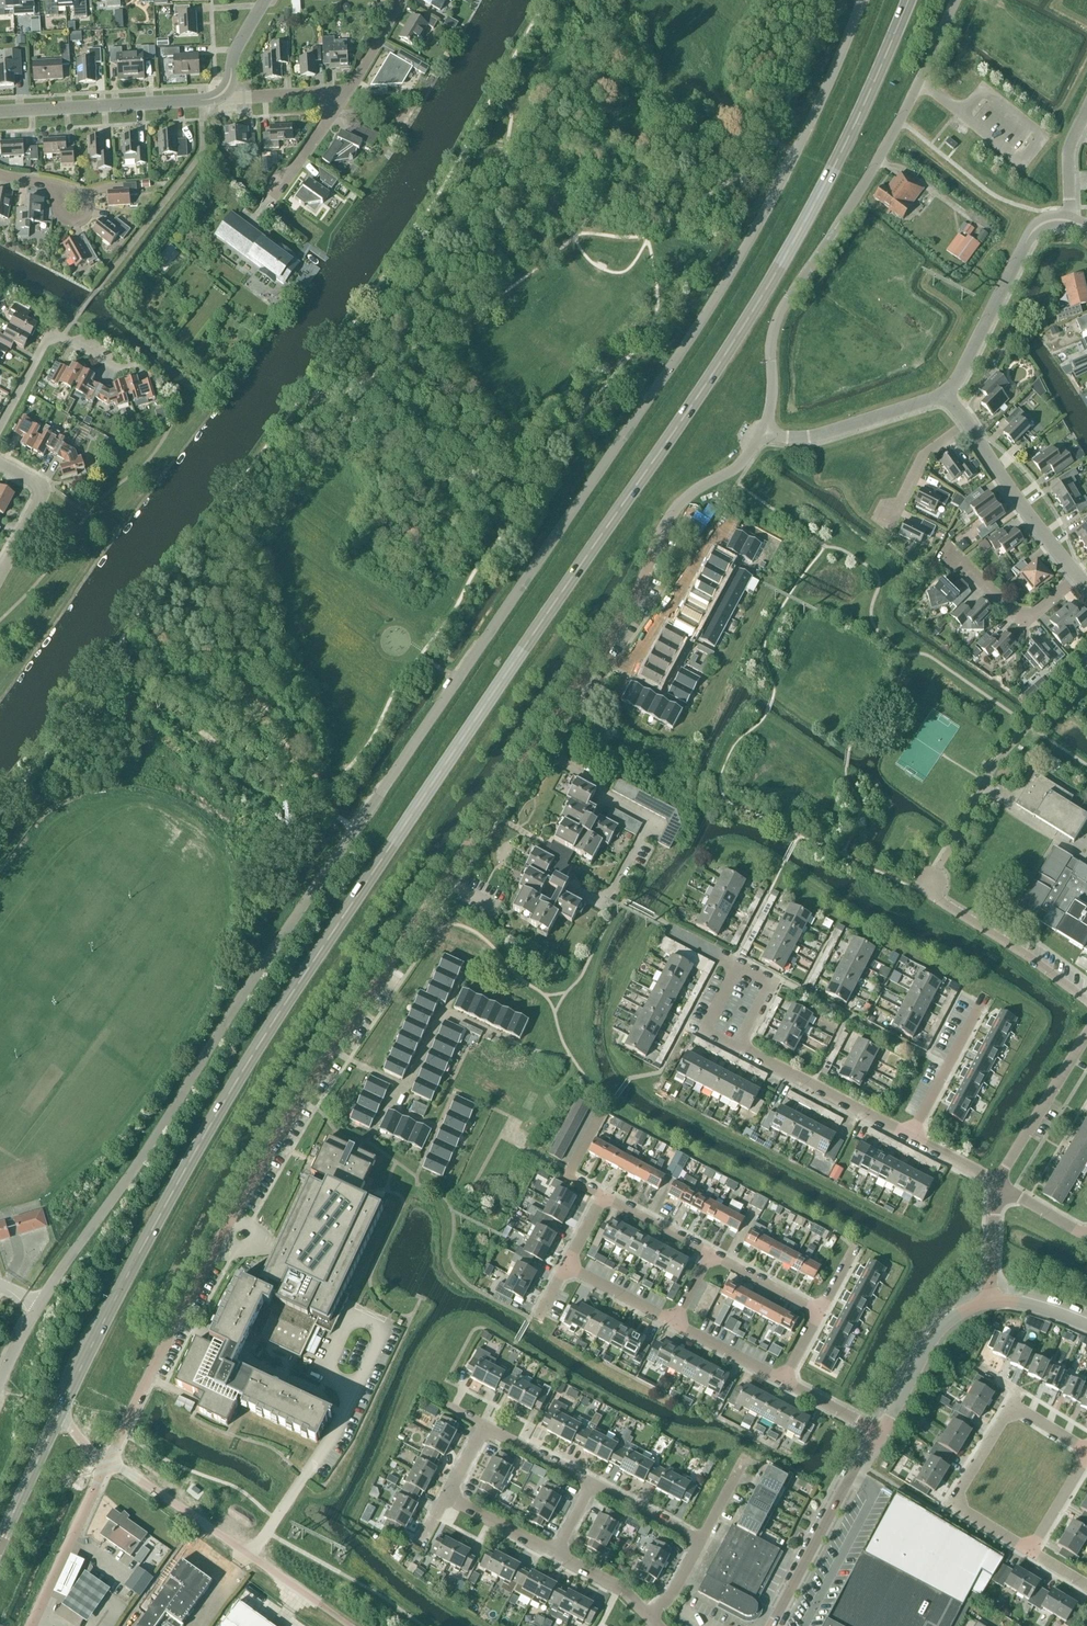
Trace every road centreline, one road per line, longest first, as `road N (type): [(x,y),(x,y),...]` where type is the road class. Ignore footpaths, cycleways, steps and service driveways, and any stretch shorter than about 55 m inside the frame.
road 1 (secondary): [(58,1411),(150,1226),(248,1060),(751,313),(823,189),(909,0)]
road 2 (unclassified): [(0,1383),(41,1301),(709,307),(796,156),(862,0)]
road 3 (unclassified): [(107,1462),(296,1100),(576,688),(652,563),(664,522),(743,462),(766,433)]
road 4 (unclassified): [(766,433),(772,327),(879,158),(956,0)]
road 5 (unclassified): [(948,397),(1028,237),(1052,222),(1070,222)]
road 6 (unclassified): [(0,112),(222,94)]
road 7 (unclassified): [(881,1434),(849,1478),(774,1625)]
road 8 (residential): [(1030,1554),(949,1506),(1009,1406)]
road 9 (residential): [(1086,994),(933,892),(934,877)]
road 10 (unclassified): [(248,1553),(337,1427),(355,1387)]
road 11 (residential): [(910,1135),(738,1048)]
road 12 (unclassified): [(997,1294),(953,1316),(933,1337),(881,1434)]
road 13 (unclassified): [(766,433),(809,437),(948,397)]
road 14 (residential): [(0,429),(51,333),(116,367)]
road 15 (residential): [(1076,574),(969,428)]
road 16 (unclassified): [(31,1625),(107,1462)]
road 17 (residential): [(1076,574),(1024,623),(949,555)]
road 18 (residential): [(997,1181),(1086,1036)]
road 19 (unclassified): [(248,1553),(107,1462)]
road 20 (unclassified): [(355,1387),(382,1326),(346,1314),(321,1370)]
road 21 (track): [(660,90),(708,93),(796,156)]
road 22 (residential): [(0,463),(42,491),(0,578)]
road 23 (secondary): [(0,1540),(58,1411)]
road 24 (residential): [(910,1135),(972,1020)]
road 25 (residential): [(887,513),(896,517),(927,452),(969,428)]
road 26 (residential): [(594,1484),(483,1426)]
road 27 (residential): [(557,1555),(446,1497)]
road 28 (residential): [(781,1384),(672,1323)]
road 29 (residential): [(820,1313),(709,1257)]
road 30 (residential): [(704,1541),(594,1484)]
road 31 (residential): [(709,1257),(602,1198)]
road 32 (residential): [(340,104),(402,0)]
road 33 (residential): [(672,1323),(565,1269)]
road 34 (residential): [(340,104),(311,94),(222,94)]

